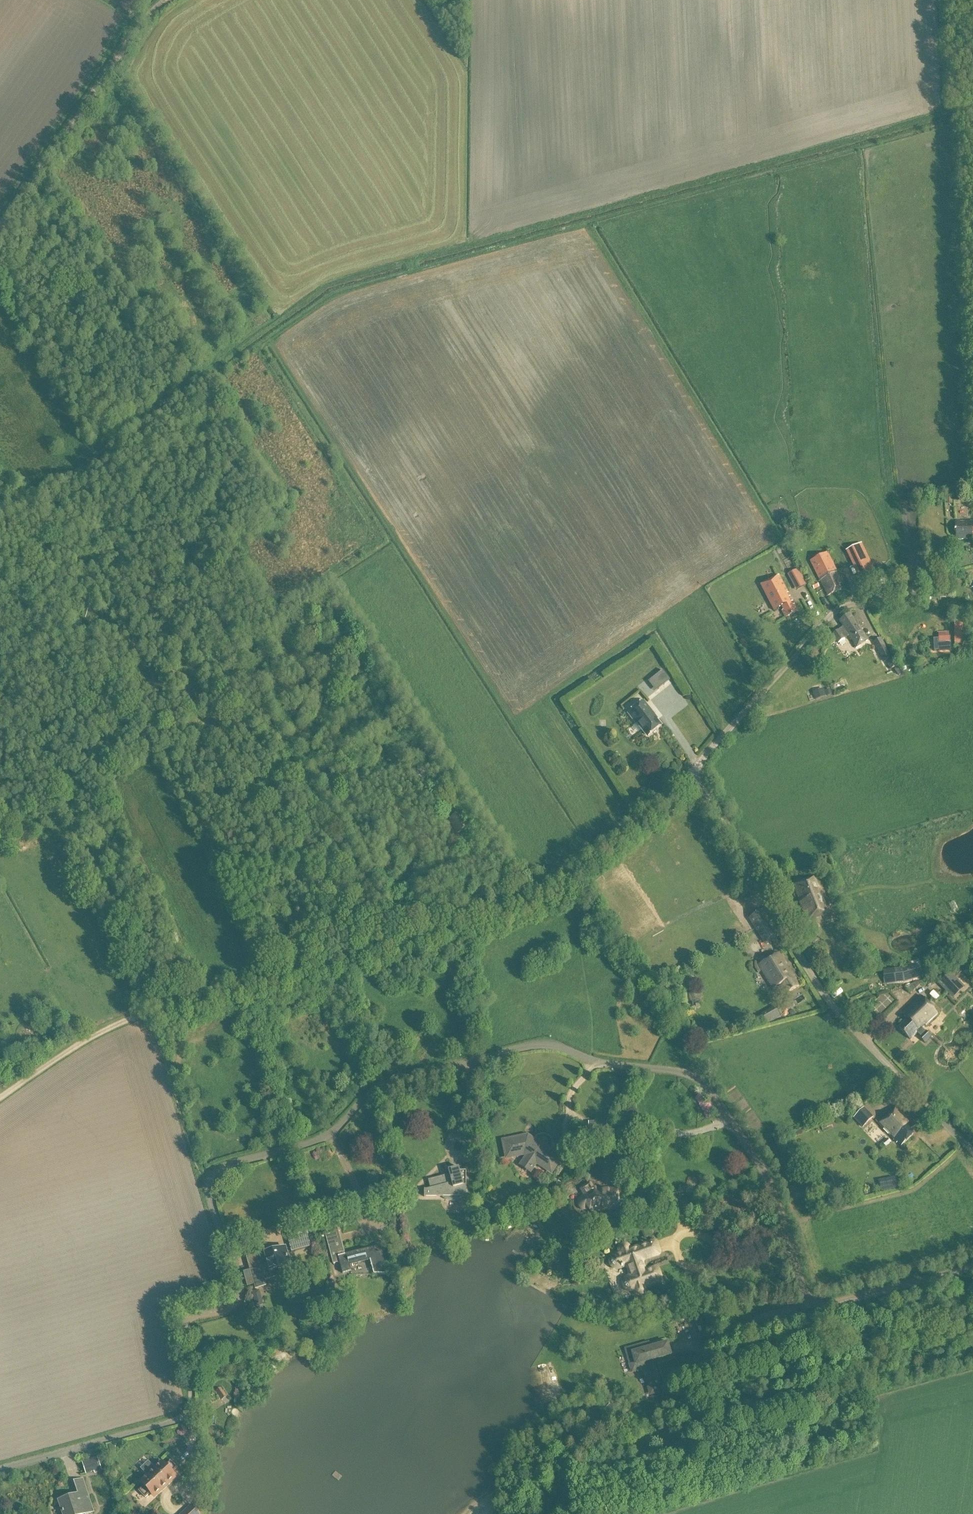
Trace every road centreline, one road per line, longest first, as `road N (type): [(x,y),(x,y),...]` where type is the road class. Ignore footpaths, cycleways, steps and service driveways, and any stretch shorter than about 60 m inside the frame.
road 1 (unclassified): [(208,1186),(227,1167),(332,1134),(394,1080),(545,1045),(606,1066),(702,1082),(769,1180),(806,1295),(816,1305),(972,1268)]
road 2 (unclassified): [(972,1153),(830,1003),(693,773),(819,626),(862,605),(972,575)]
road 3 (residential): [(0,1472),(187,1416),(193,1394),(184,1326),(238,1300),(208,1186)]
road 4 (track): [(693,773),(548,881),(397,943)]
road 5 (track): [(0,228),(141,26),(168,0)]
road 6 (track): [(397,943),(158,1010)]
road 7 (track): [(158,1010),(90,1037),(0,1099)]
road 8 (track): [(727,1119),(614,1158),(606,1186)]

